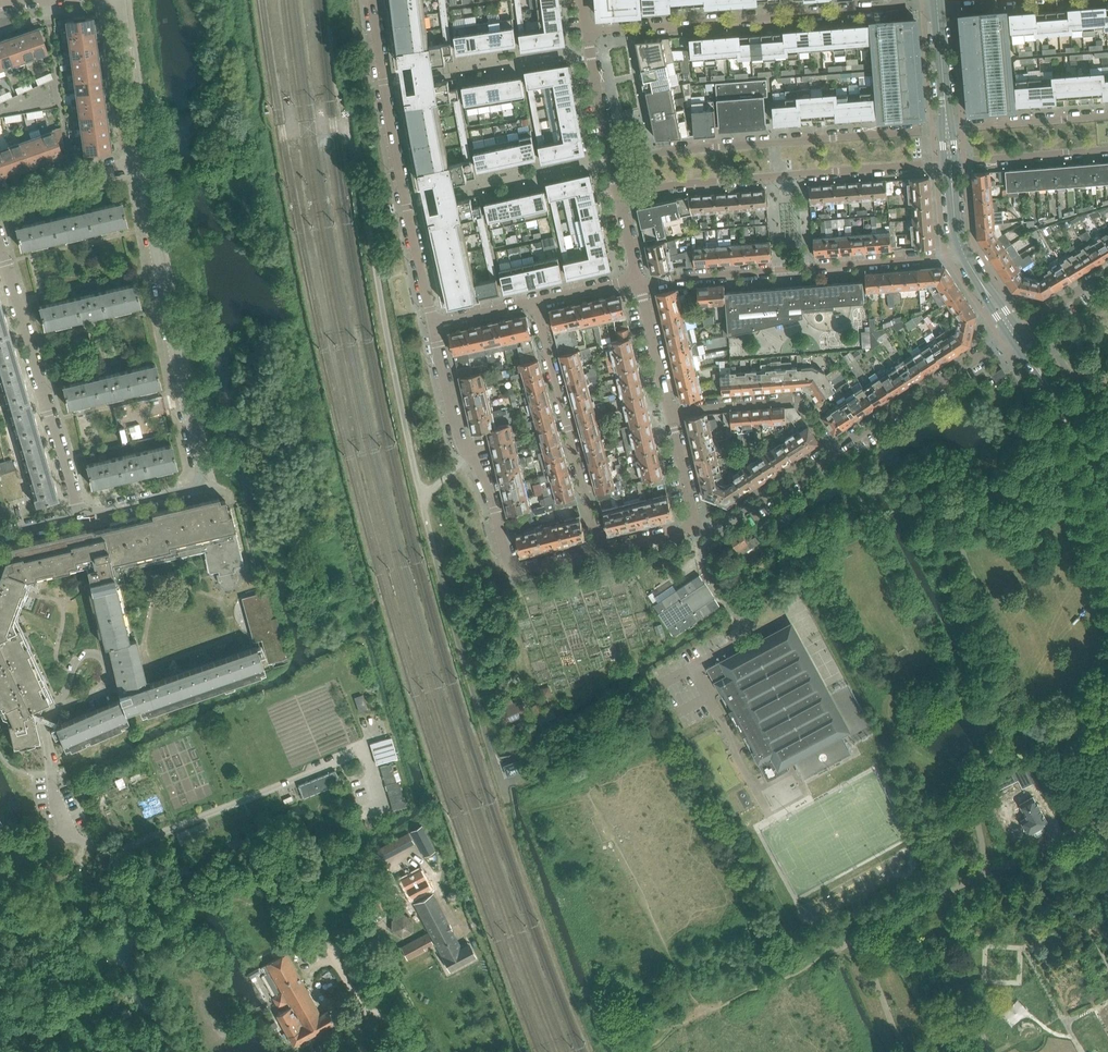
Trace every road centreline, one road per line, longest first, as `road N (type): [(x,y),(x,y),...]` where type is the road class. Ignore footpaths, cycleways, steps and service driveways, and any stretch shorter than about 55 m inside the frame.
road 1 (residential): [(80,513),(192,488),(201,473),(141,163)]
road 2 (residential): [(947,129),(671,151),(611,163)]
road 3 (residential): [(618,196),(676,184),(950,162)]
road 4 (residential): [(433,325),(372,0)]
road 5 (residential): [(897,7),(587,31)]
road 6 (residential): [(1107,824),(958,886),(829,954)]
road 7 (residential): [(640,287),(934,258)]
road 8 (residential): [(80,513),(0,252)]
road 9 (residential): [(512,570),(485,478),(459,434),(433,325)]
road 10 (residential): [(534,303),(601,551)]
road 11 (residential): [(670,415),(797,399),(833,453)]
road 12 (track): [(421,1051),(404,1013),(366,992),(341,947),(388,917)]
road 13 (residential): [(833,453),(984,354)]
road 14 (residential): [(141,163),(119,0)]
road 15 (residential): [(696,528),(735,517),(833,453)]
road 16 (residential): [(0,207),(141,163)]
road 17 (tertiary): [(1107,513),(1085,448),(1049,386)]
road 18 (residential): [(1107,116),(972,127)]
road 19 (residential): [(611,163),(587,31)]
road 20 (residential): [(975,160),(1107,150)]
road 21 (residential): [(670,415),(640,287)]
road 22 (tertiary): [(947,129),(937,4)]

